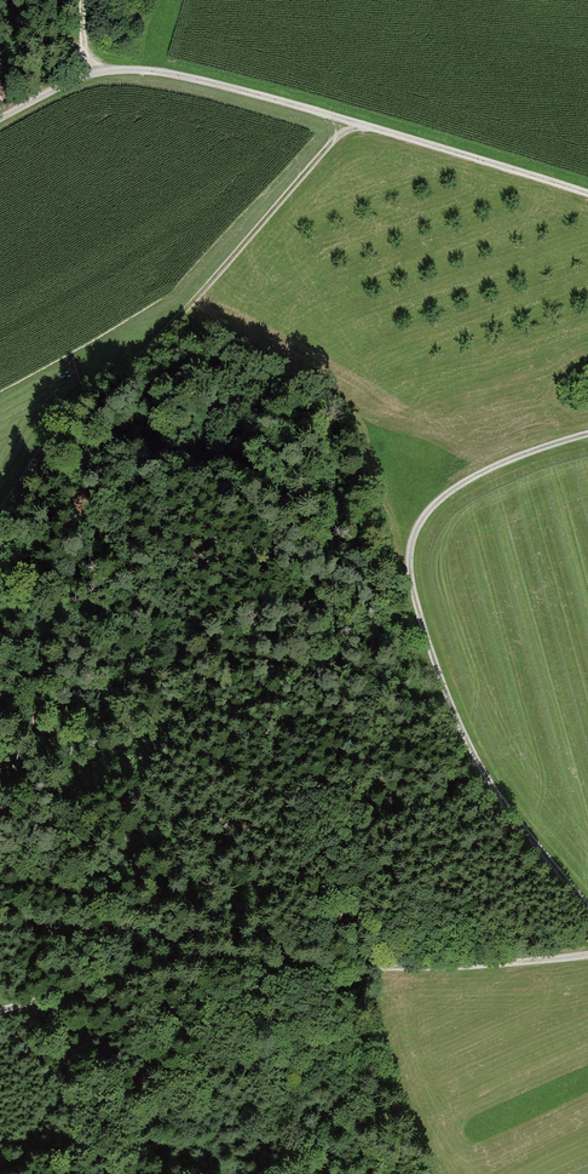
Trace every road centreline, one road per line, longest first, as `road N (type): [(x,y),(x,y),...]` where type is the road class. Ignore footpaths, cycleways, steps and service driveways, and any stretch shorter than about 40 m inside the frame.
road 1 (track): [(587,908),(483,770),(461,727),(412,568),(424,518),(456,487),(587,432)]
road 2 (unclassified): [(587,194),(161,69),(72,76),(0,117)]
road 3 (unclassified): [(0,1007),(200,957),(389,970),(587,954)]
road 4 (track): [(0,506),(354,123)]

